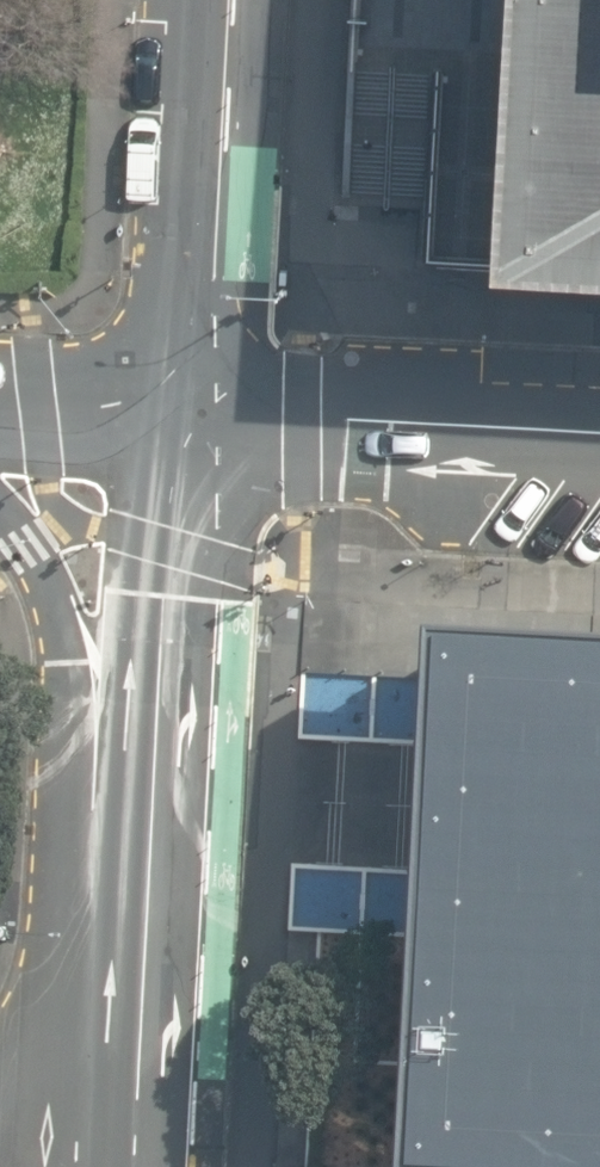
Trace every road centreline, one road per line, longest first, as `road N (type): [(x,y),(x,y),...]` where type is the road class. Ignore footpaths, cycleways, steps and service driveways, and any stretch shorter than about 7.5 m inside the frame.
road 1 (secondary): [(148,892),(179,412)]
road 2 (unclassified): [(599,439),(179,412)]
road 3 (secondary): [(179,412),(209,0)]
road 4 (secondary): [(148,892),(50,615),(0,526)]
road 5 (secondary): [(133,1166),(148,892)]
road 6 (residential): [(0,402),(179,412)]

